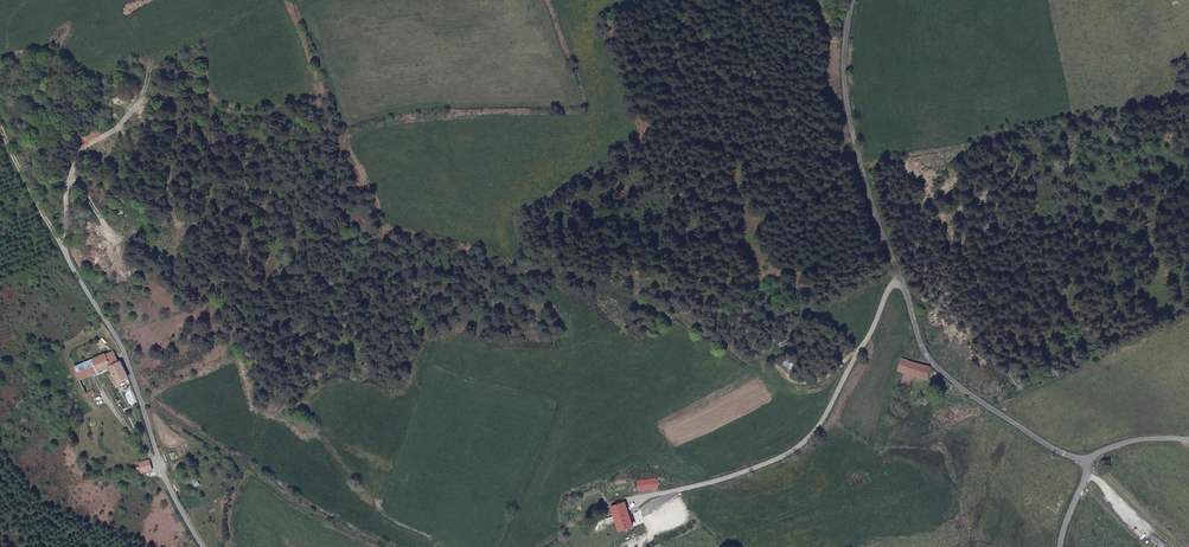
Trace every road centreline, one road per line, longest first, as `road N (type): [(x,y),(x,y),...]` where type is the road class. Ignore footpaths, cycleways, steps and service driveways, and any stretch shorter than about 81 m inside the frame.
road 1 (unclassified): [(853,0),(844,57),(851,125),(932,360),(1084,466)]
road 2 (unclassified): [(204,546),(173,496),(129,365),(44,209)]

